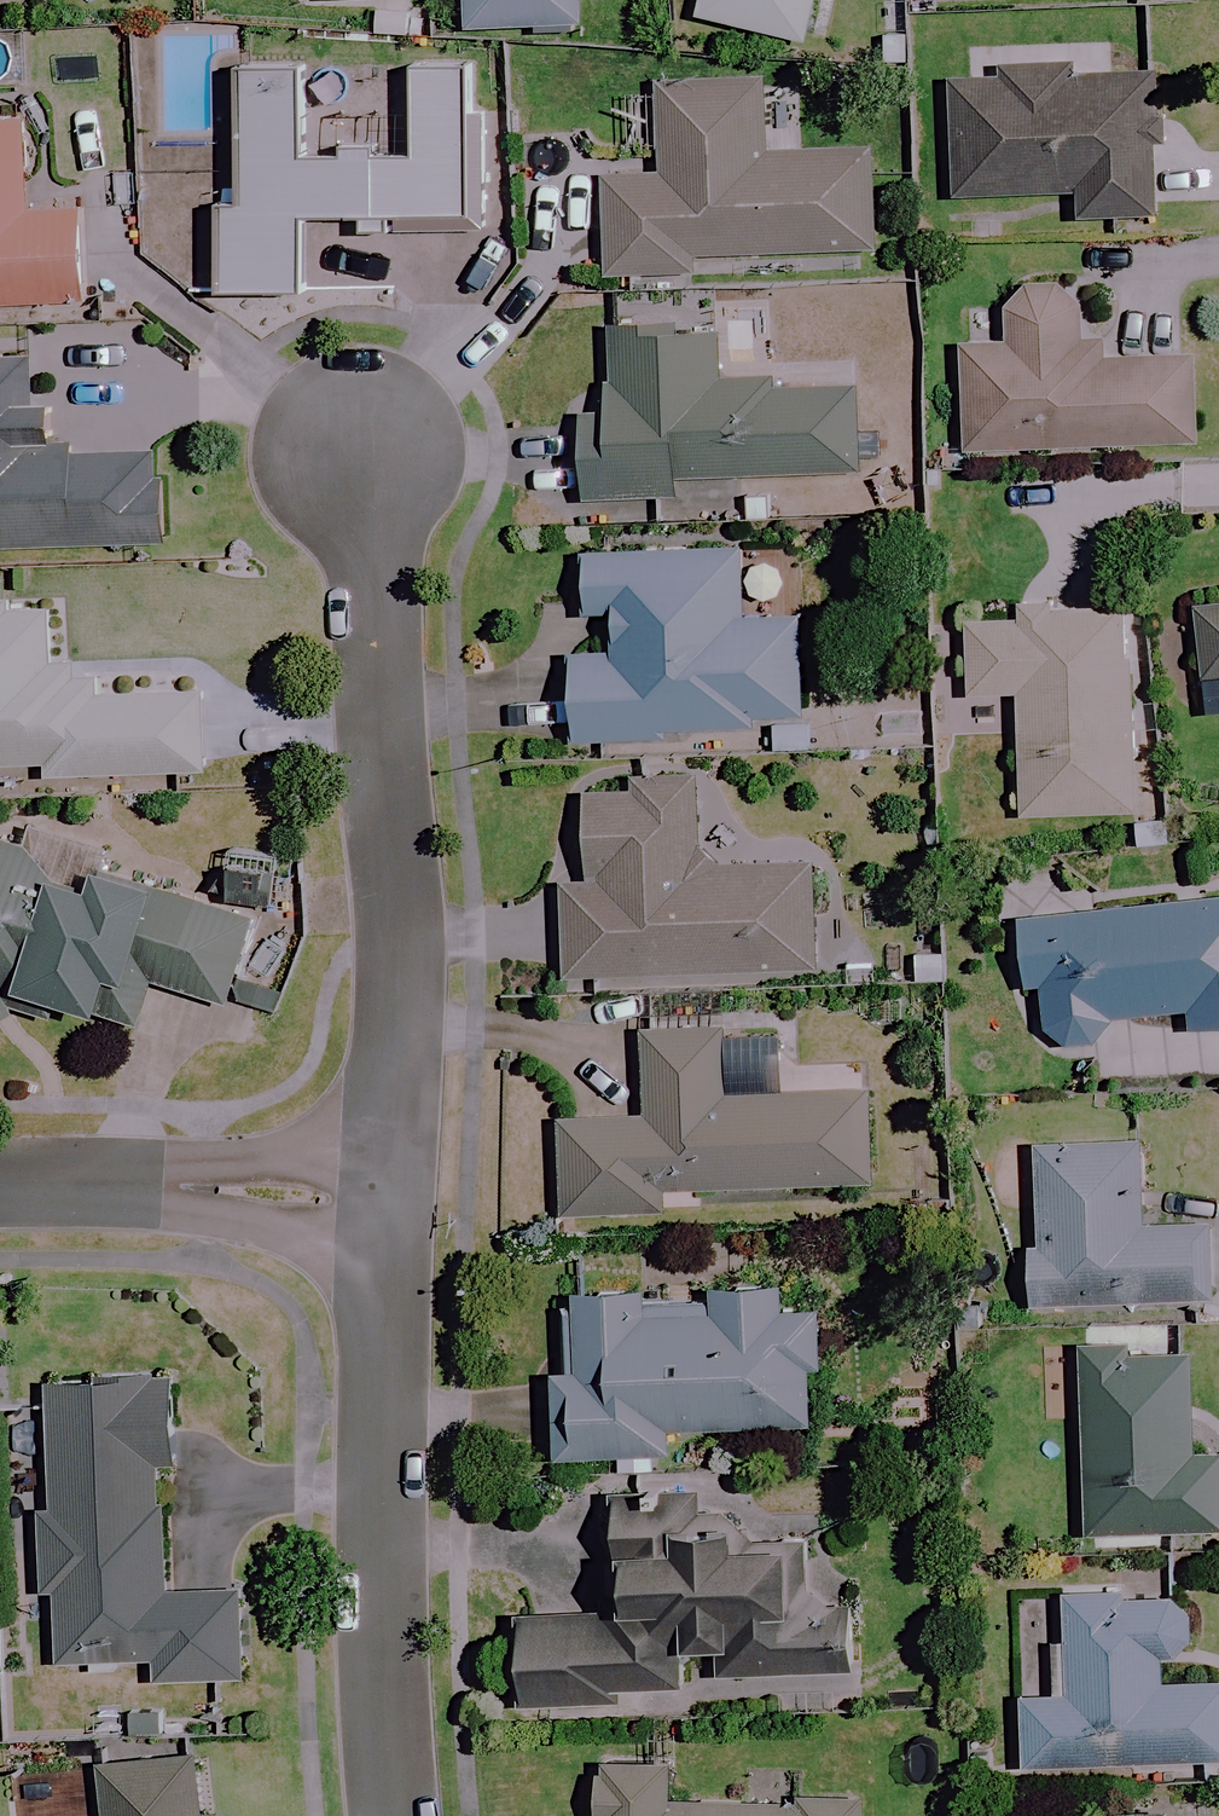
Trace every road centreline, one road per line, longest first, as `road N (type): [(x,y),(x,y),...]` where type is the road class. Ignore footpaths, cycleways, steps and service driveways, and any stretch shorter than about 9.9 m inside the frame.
road 1 (residential): [(367,436),(395,862),(387,1185)]
road 2 (residential): [(387,1815),(374,1710),(387,1185)]
road 3 (residential): [(387,1185),(0,1187)]

